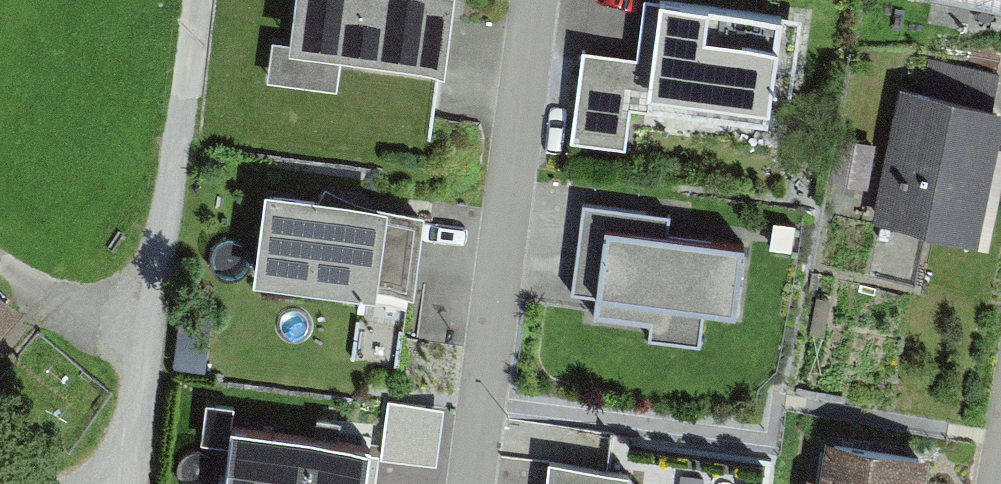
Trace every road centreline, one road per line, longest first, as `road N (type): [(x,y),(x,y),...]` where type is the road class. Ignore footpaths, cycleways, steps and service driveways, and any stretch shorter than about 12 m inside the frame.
road 1 (residential): [(541,0),(478,483)]
road 2 (track): [(205,0),(145,483)]

